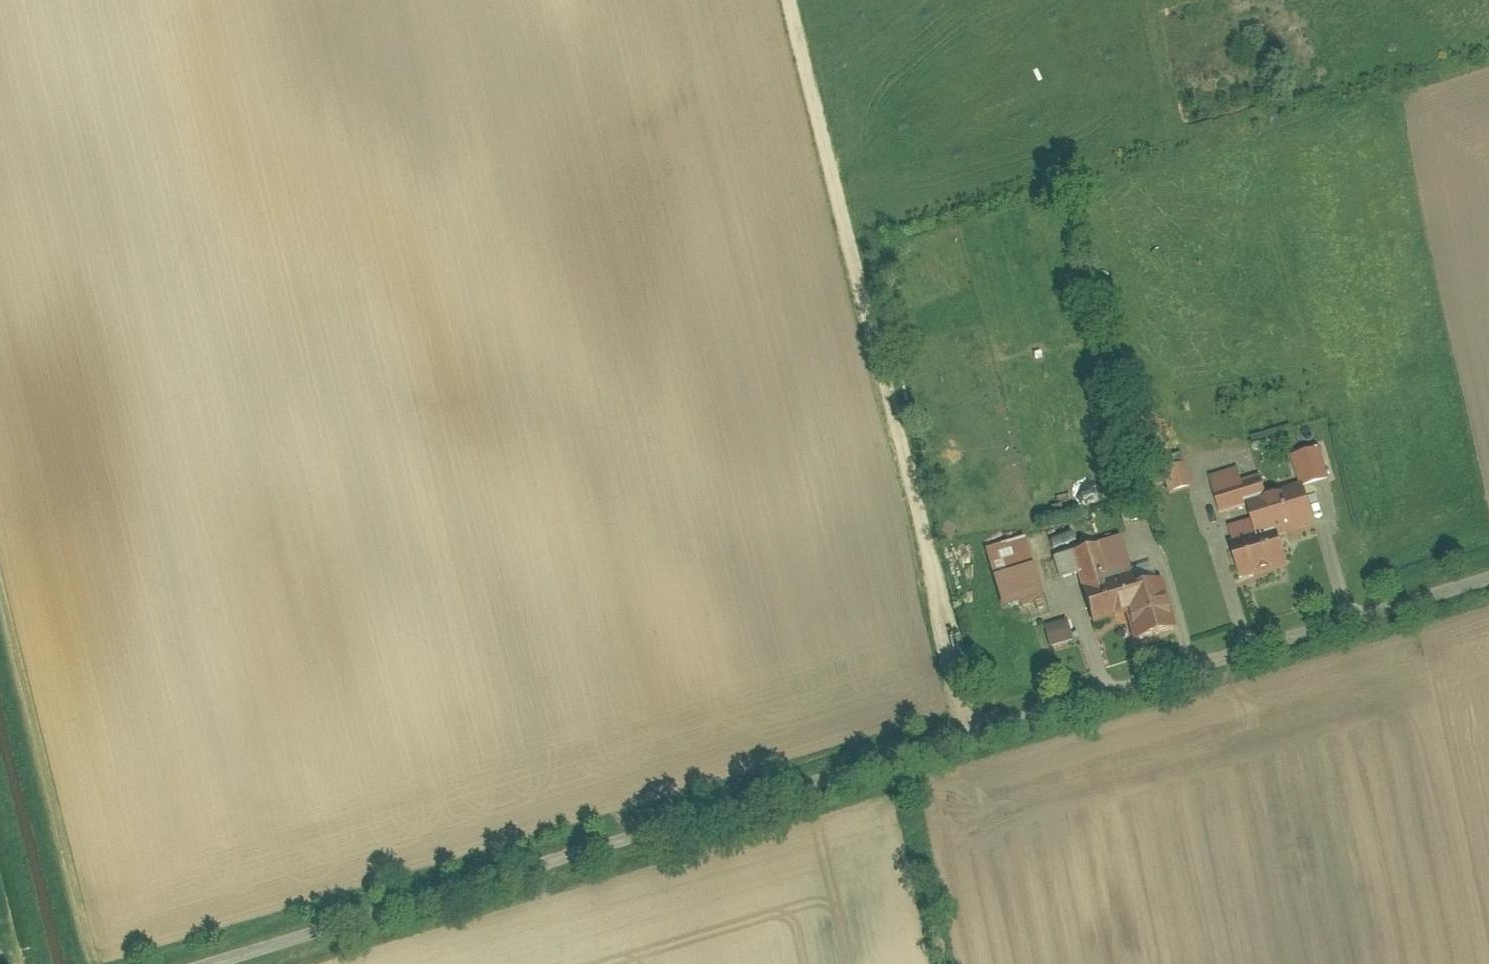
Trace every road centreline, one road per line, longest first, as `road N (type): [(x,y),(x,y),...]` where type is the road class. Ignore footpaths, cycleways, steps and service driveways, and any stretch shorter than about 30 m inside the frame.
road 1 (unclassified): [(1488,572),(222,963)]
road 2 (track): [(971,734),(783,0)]

